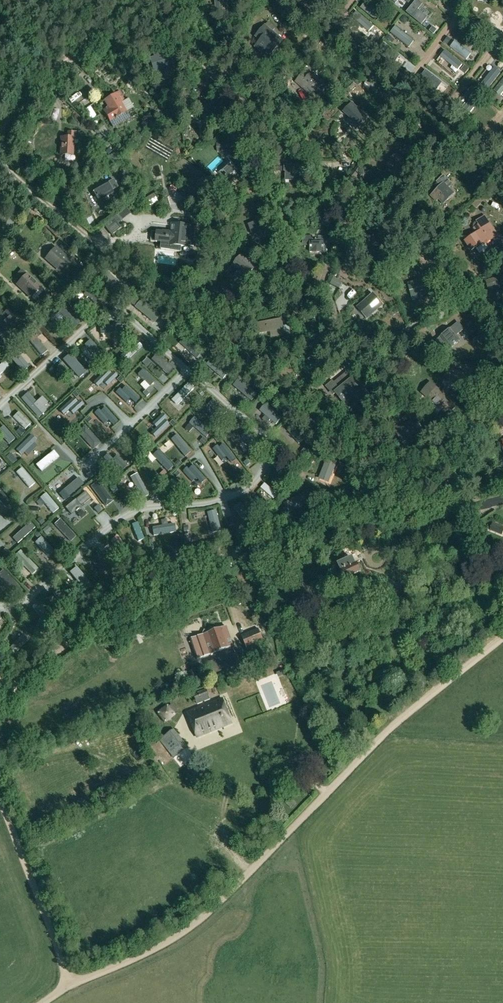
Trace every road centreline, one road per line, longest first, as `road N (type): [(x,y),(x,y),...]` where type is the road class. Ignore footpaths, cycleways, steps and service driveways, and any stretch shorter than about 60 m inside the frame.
road 1 (track): [(68,984),(185,935),(417,704),(502,636)]
road 2 (unclassified): [(13,690),(162,566),(502,499)]
road 3 (track): [(212,339),(420,512)]
road 4 (track): [(68,984),(0,797)]
road 5 (track): [(0,775),(89,747),(124,772),(165,780)]
road 6 (track): [(0,124),(130,6)]
road 7 (track): [(439,510),(502,371)]

